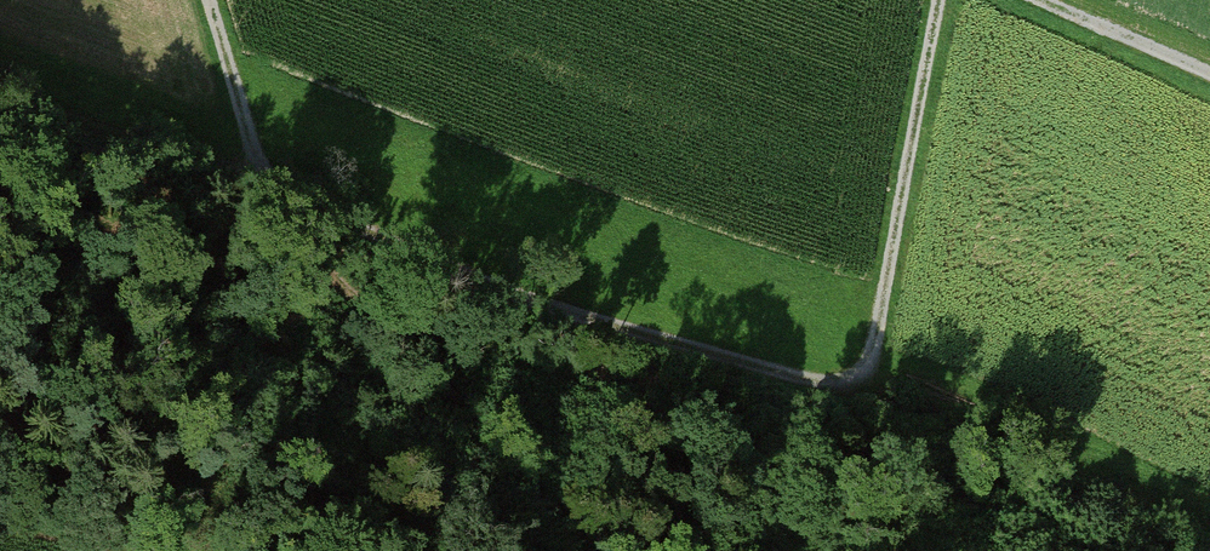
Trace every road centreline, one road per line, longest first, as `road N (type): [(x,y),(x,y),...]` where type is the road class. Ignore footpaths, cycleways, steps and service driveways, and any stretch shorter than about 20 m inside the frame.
road 1 (track): [(0,86),(511,297),(774,369),(853,377),(887,313)]
road 2 (track): [(941,0),(887,313)]
road 3 (track): [(214,0),(278,198)]
road 4 (track): [(1048,0),(1209,75)]

